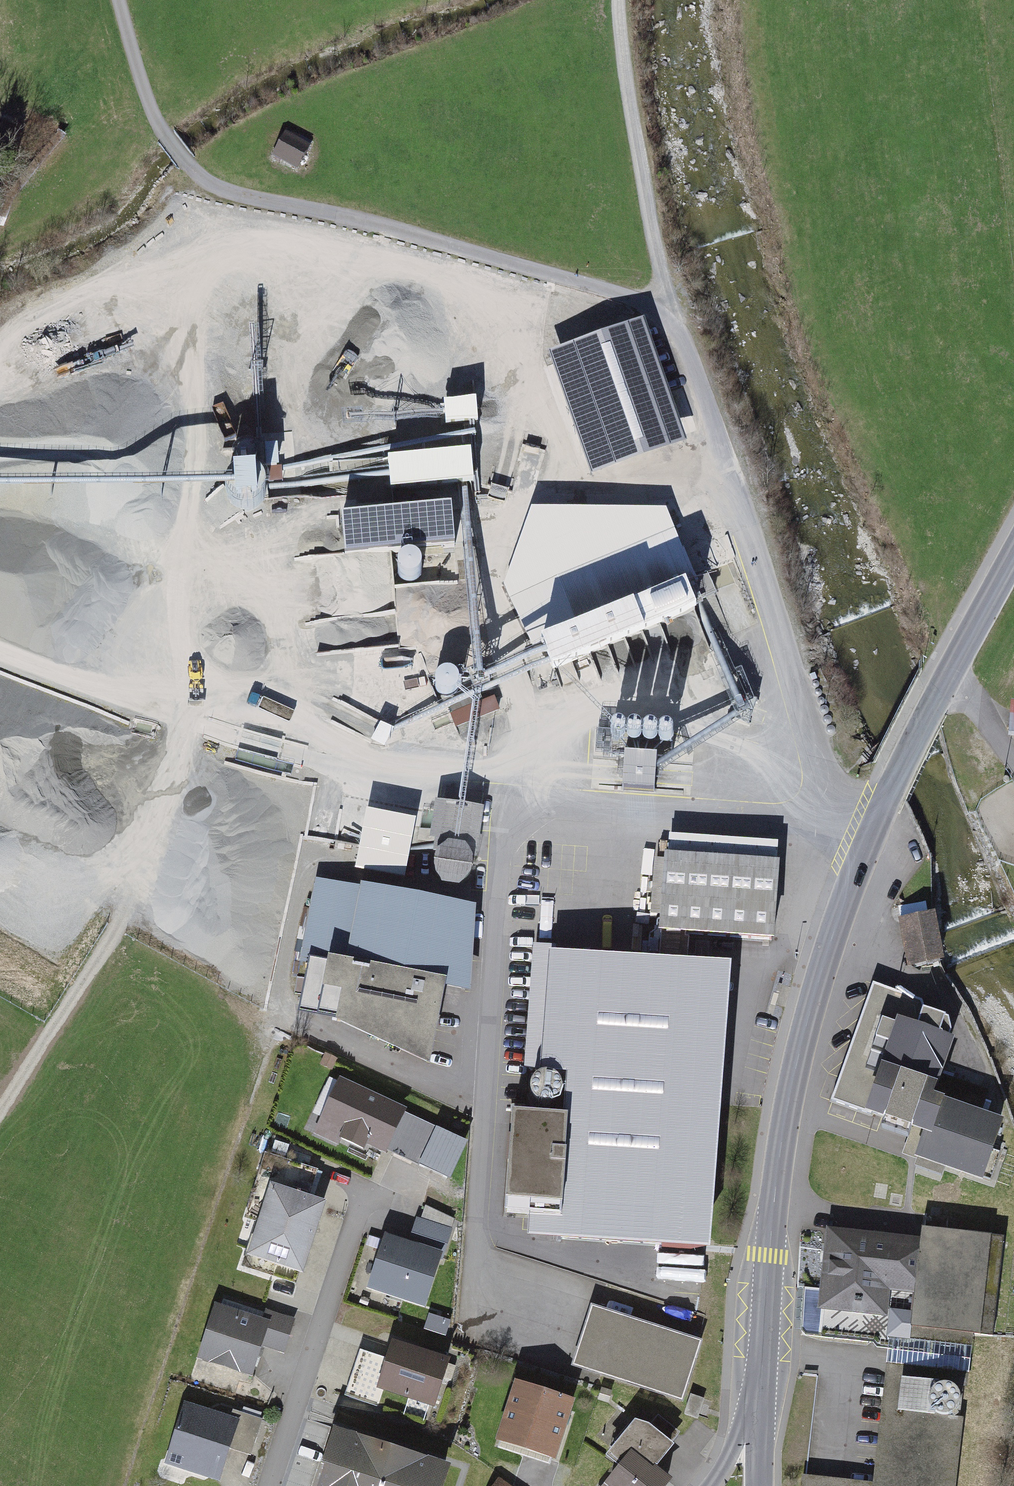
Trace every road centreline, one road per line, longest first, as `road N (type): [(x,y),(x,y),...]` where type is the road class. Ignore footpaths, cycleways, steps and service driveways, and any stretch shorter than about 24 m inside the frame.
road 1 (track): [(0,1089),(156,841),(184,746),(187,470),(179,381),(137,292),(144,249),(192,216),(246,221),(315,238),(384,278),(441,275),(524,299),(548,328),(535,369),(546,435),(567,488),(683,480)]
road 2 (track): [(567,488),(533,497),(509,532),(493,580),(494,627),(524,723),(495,769),(372,758),(263,709),(149,709),(0,651)]
road 3 (residential): [(680,339),(641,304),(437,241),(222,194),(159,129),(118,0)]
road 4 (residential): [(866,851),(852,833),(701,377),(680,339)]
road 5 (secondary): [(866,851),(790,1090),(777,1166),(764,1378)]
road 6 (residential): [(680,339),(647,221),(620,0)]
road 7 (secondary): [(1013,555),(866,851)]
road 8 (residential): [(272,1485),(373,1184)]

